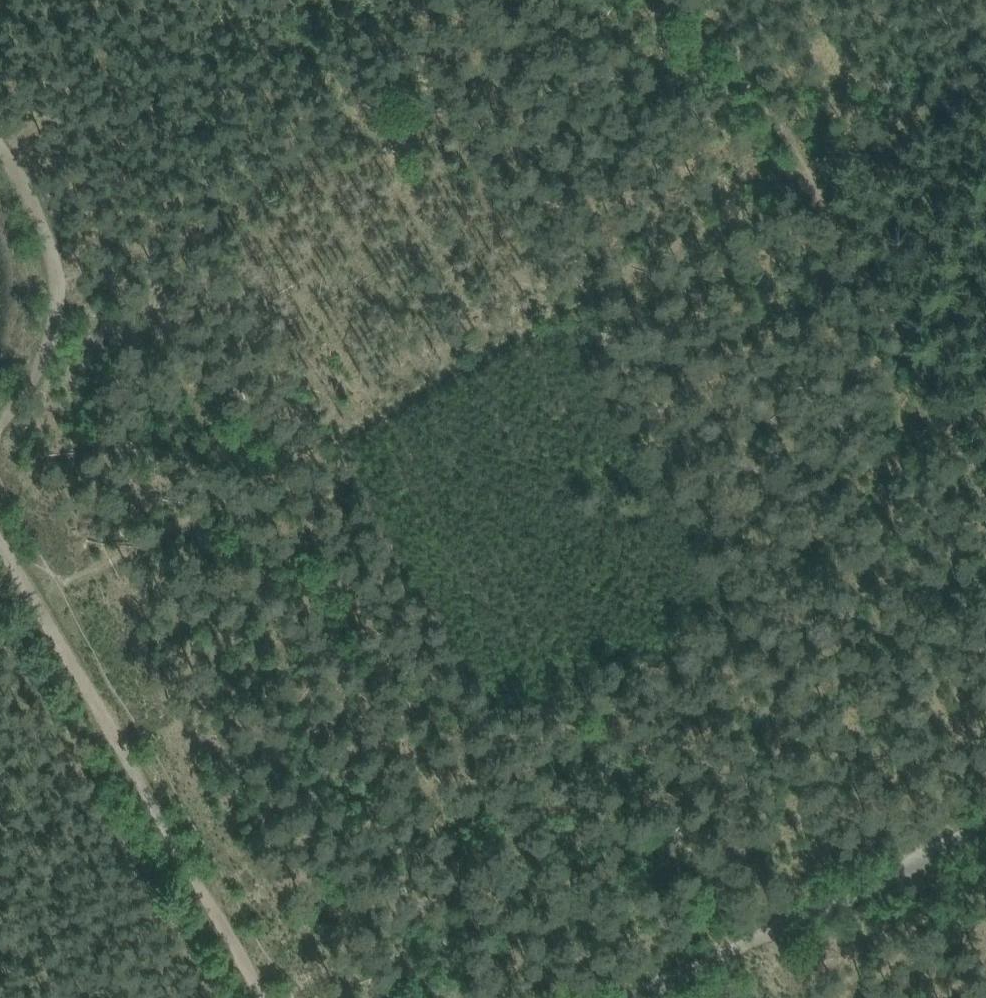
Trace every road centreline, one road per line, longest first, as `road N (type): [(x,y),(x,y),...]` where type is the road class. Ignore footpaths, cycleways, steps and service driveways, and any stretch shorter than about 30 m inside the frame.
road 1 (track): [(985,503),(690,0)]
road 2 (track): [(252,997),(0,562)]
road 3 (track): [(985,827),(629,997)]

